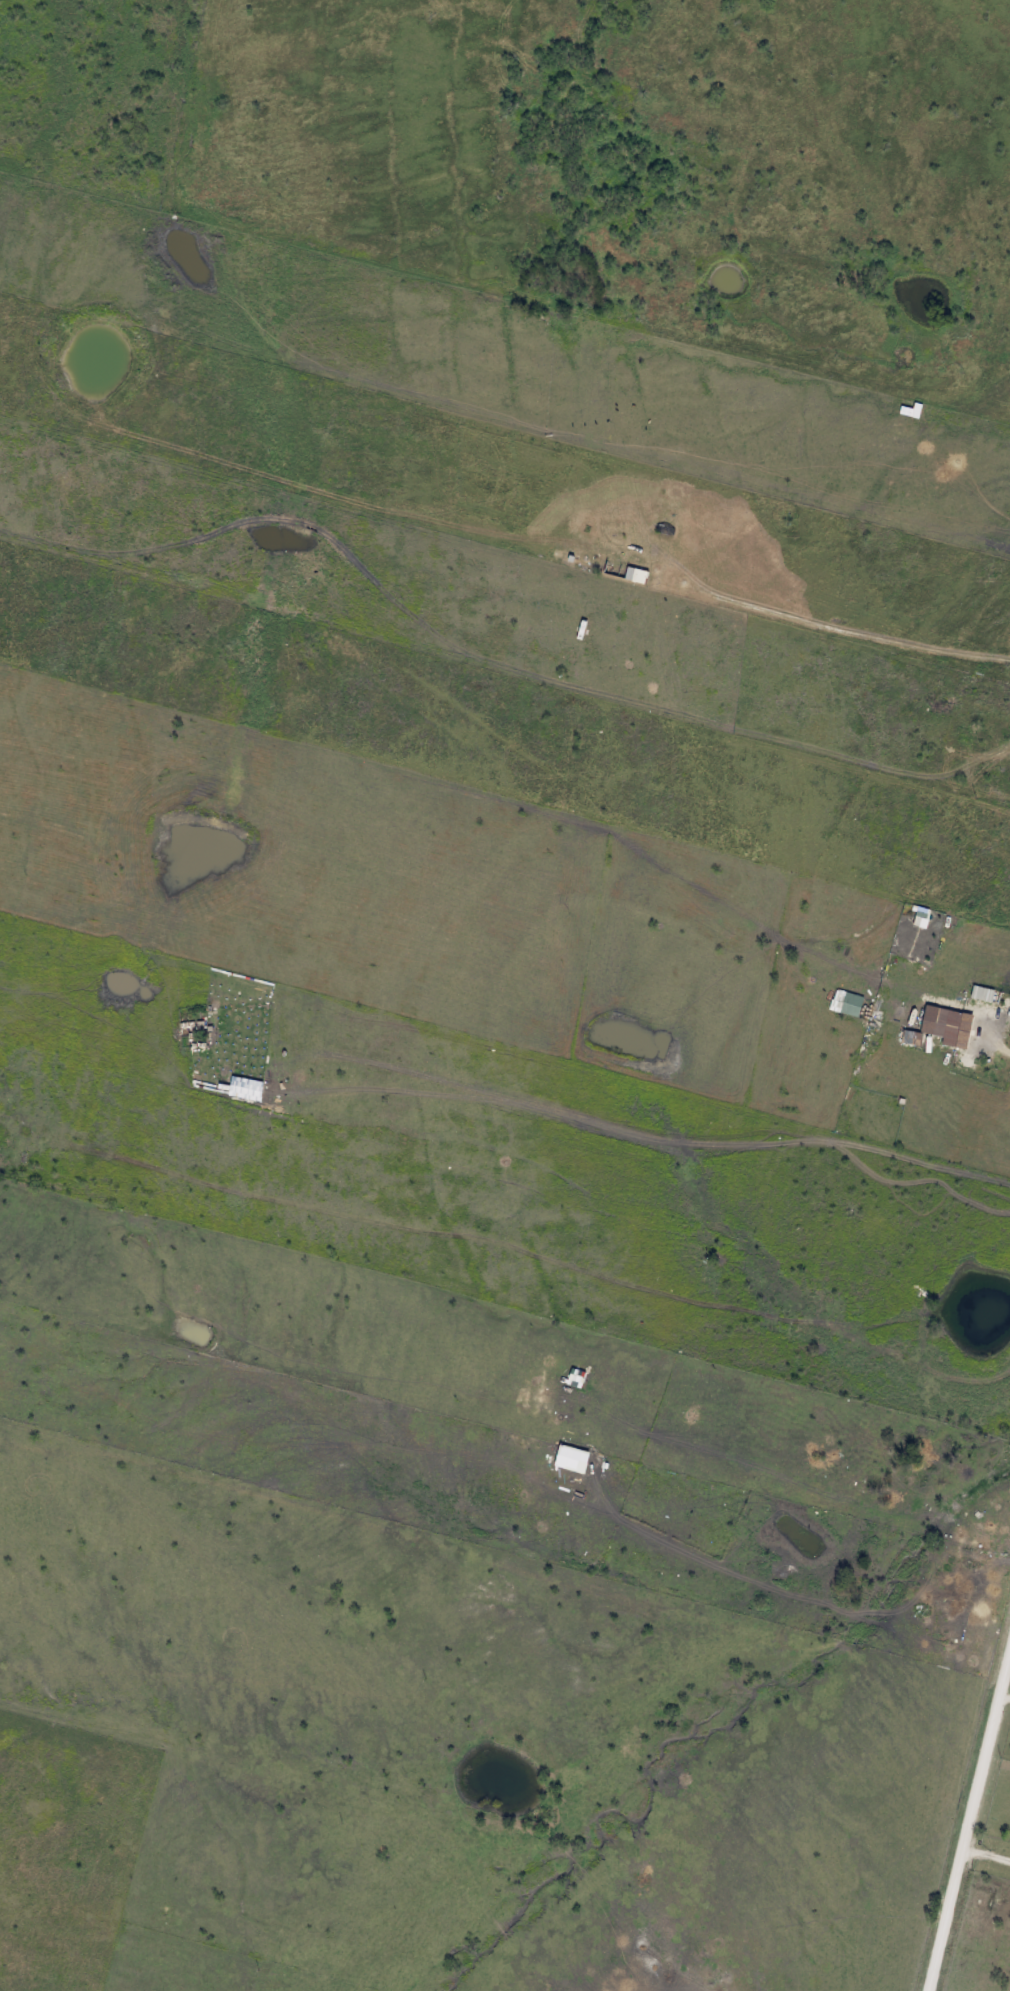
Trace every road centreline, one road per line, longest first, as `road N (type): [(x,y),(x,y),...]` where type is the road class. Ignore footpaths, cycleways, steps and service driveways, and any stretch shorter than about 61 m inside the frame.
road 1 (residential): [(923,1990),(1009,1651)]

